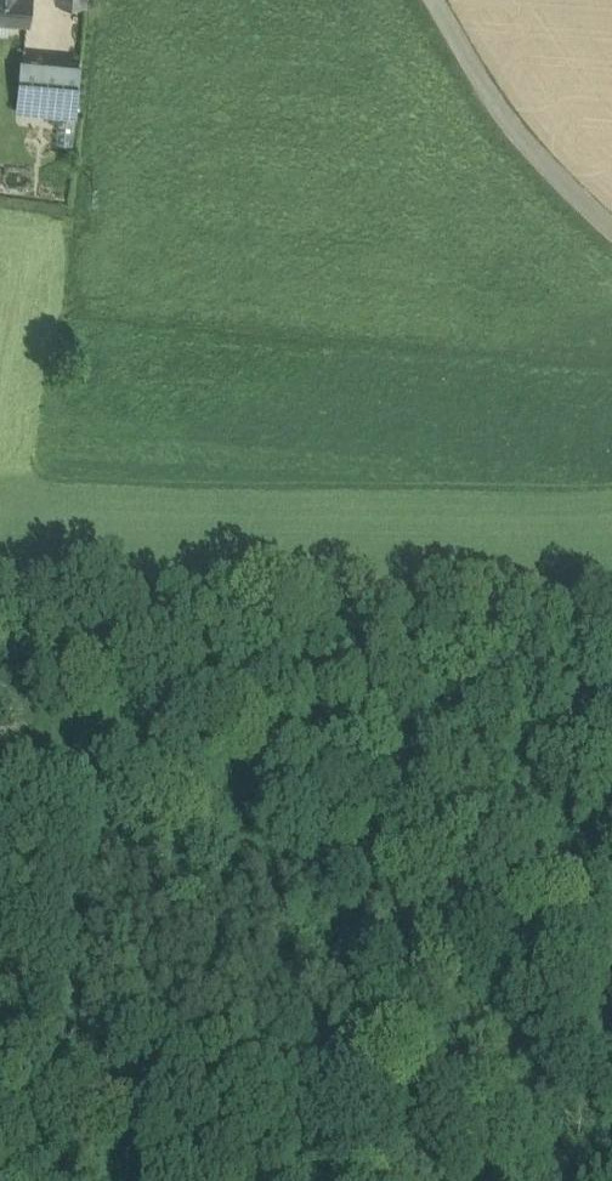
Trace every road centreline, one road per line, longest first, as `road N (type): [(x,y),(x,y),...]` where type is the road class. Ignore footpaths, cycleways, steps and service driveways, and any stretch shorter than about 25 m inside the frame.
road 1 (unclassified): [(438,0),(496,107),(611,229)]

